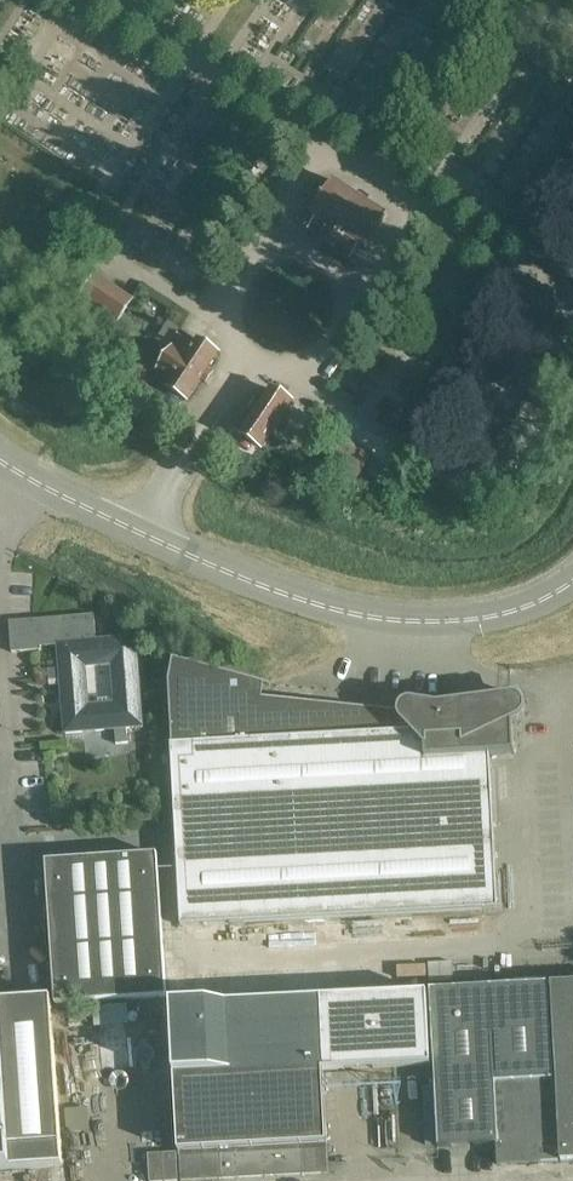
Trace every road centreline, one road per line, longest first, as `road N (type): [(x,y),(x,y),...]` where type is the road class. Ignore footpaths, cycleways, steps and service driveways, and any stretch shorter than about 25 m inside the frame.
road 1 (unclassified): [(572,580),(504,614),(422,626),(355,619),(243,585),(0,467)]

